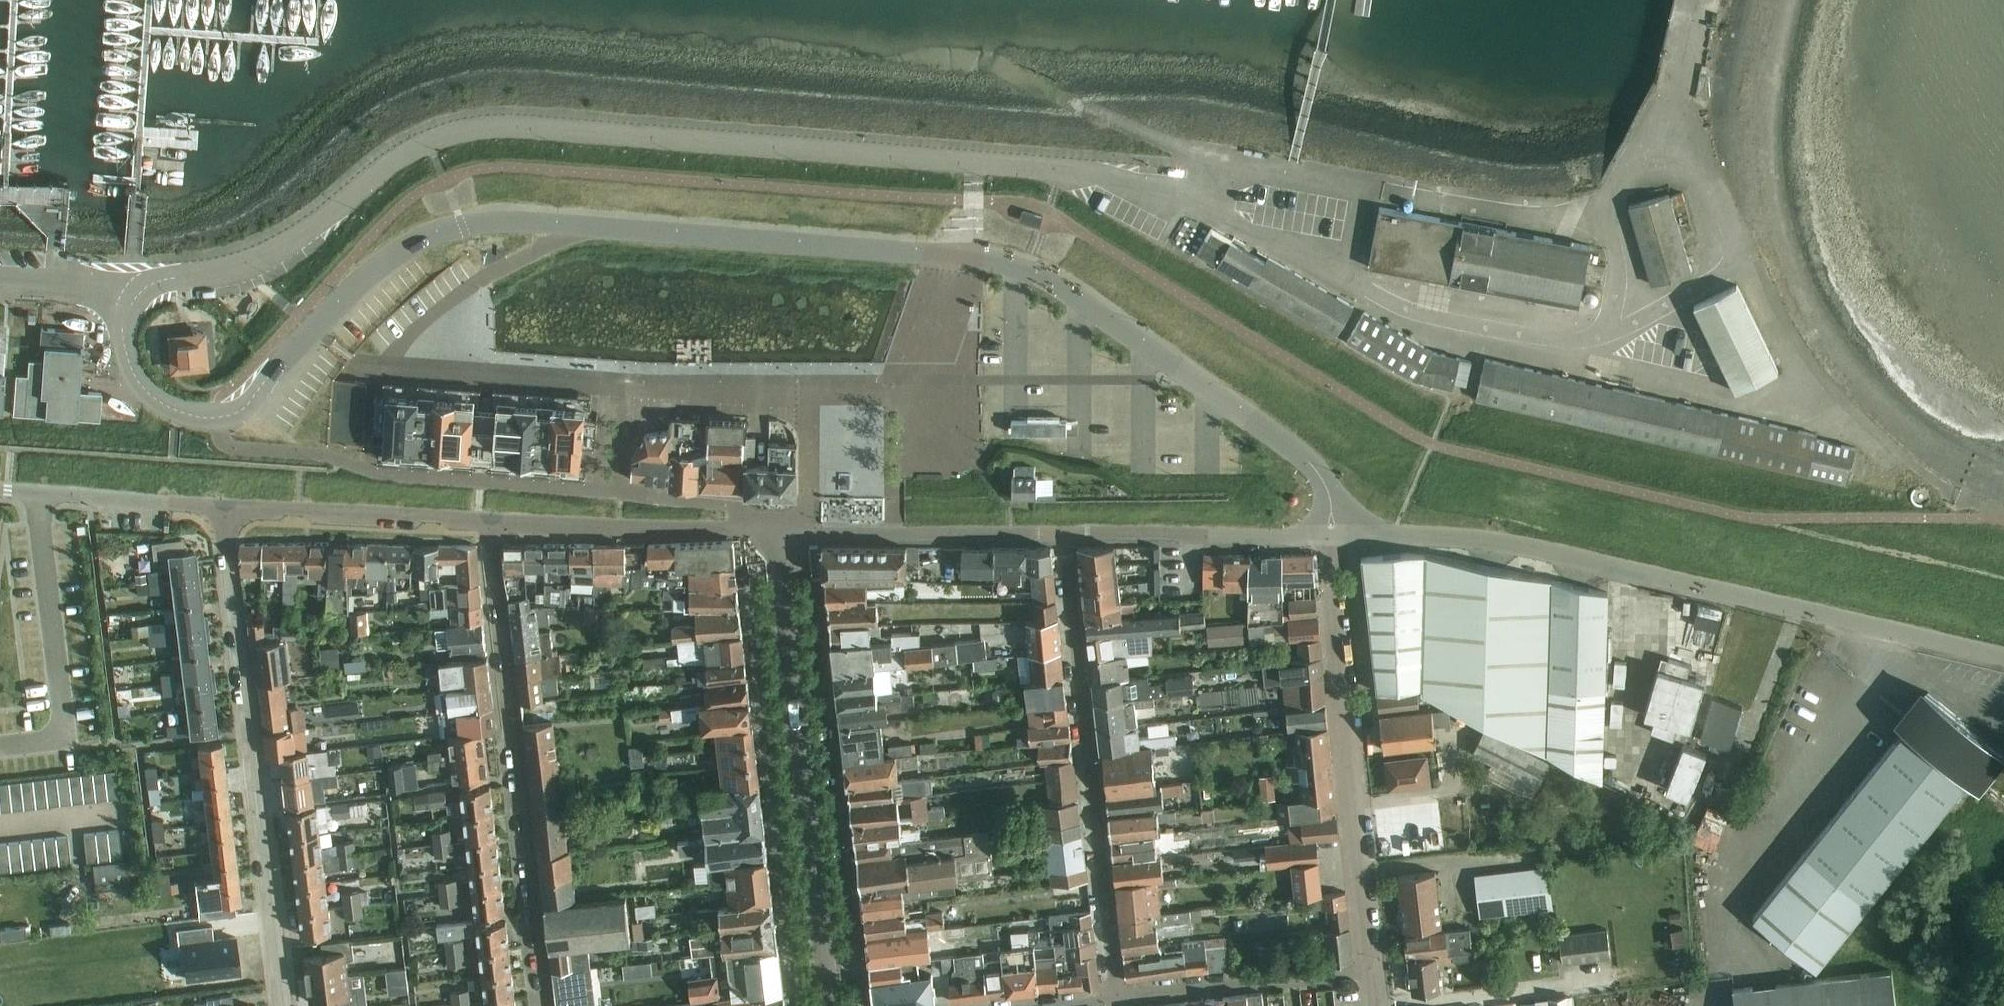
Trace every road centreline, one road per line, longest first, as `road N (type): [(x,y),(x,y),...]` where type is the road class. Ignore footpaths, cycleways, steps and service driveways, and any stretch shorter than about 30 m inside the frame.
road 1 (residential): [(1335,531),(1318,471),(1081,302),(989,258),(462,226),(367,276),(243,406),(217,417),(151,400),(123,344),(123,286)]
road 2 (residential): [(123,286),(251,267),(428,140),(494,123),(1063,169),(1191,200)]
road 3 (unclassified): [(2003,657),(1556,555),(1335,531)]
road 4 (residential): [(284,1005),(225,510)]
road 5 (residential): [(546,1005),(491,526)]
road 6 (residential): [(837,1005),(775,532)]
road 7 (residential): [(1116,1000),(1062,537)]
road 8 (residential): [(1373,972),(1335,531)]
road 9 (residential): [(1532,340),(1582,359),(1858,421)]
road 10 (residential): [(775,532),(1062,537)]
road 11 (residential): [(775,532),(491,526)]
road 12 (residential): [(1062,537),(1335,531)]
road 13 (residential): [(1600,339),(1746,265),(1699,170)]
road 14 (residential): [(491,526),(225,510)]
road 15 (residential): [(1116,1000),(1373,972)]
road 16 (residential): [(1699,170),(1615,190),(1599,231),(1620,283),(1600,339)]
road 17 (residential): [(225,510),(0,490)]
road 18 (residential): [(1364,193),(1206,164),(1191,200)]
road 19 (residential): [(1350,279),(1401,309),(1532,340)]
road 20 (residential): [(1191,200),(1350,279)]
road 21 (residential): [(1699,170),(1673,91),(1695,0)]
road 22 (residential): [(123,286),(0,278)]

